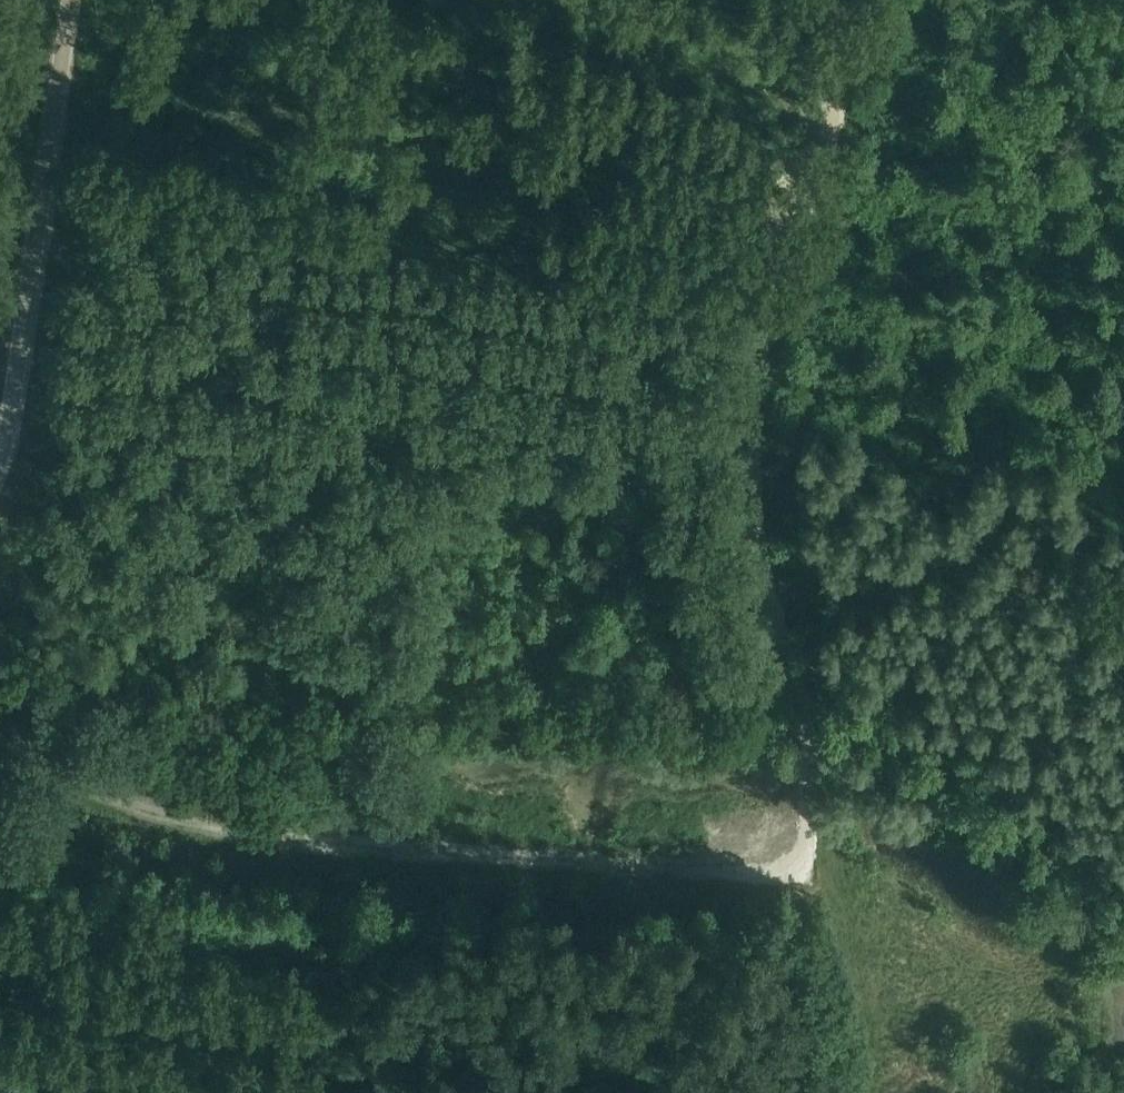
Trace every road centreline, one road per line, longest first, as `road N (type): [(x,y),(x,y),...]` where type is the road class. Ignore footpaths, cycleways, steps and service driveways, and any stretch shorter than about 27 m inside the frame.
road 1 (track): [(829,834),(664,852),(438,840),(146,797),(46,761),(0,730)]
road 2 (tertiary): [(0,463),(16,424),(78,0)]
road 3 (track): [(871,1092),(889,1015),(829,834)]

